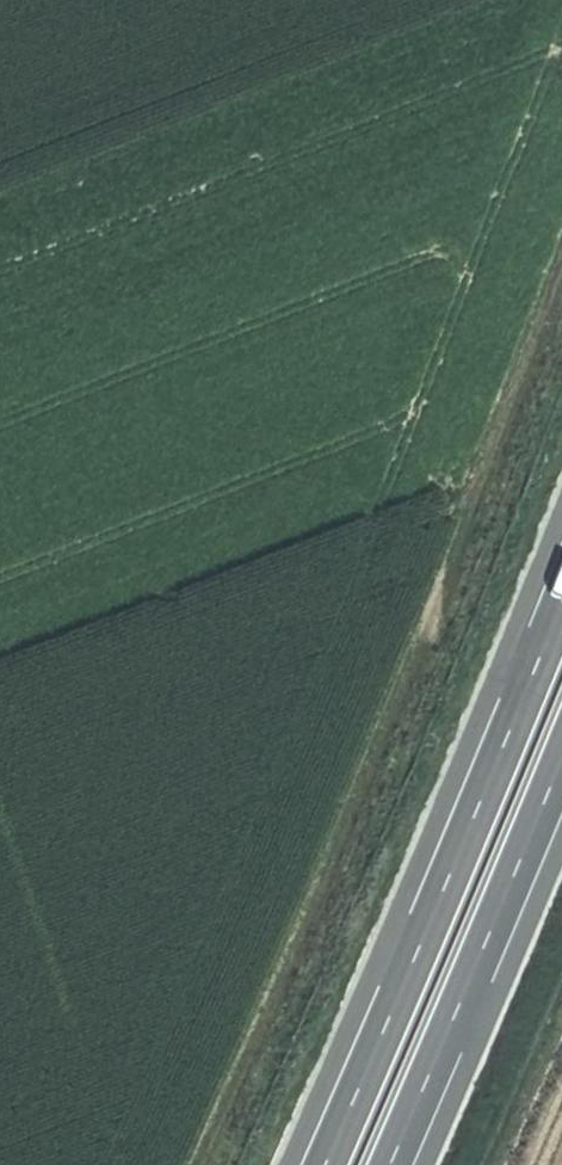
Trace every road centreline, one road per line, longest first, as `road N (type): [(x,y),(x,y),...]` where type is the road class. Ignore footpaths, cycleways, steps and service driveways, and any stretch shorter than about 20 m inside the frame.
road 1 (track): [(195,1164),(437,596),(561,248)]
road 2 (motorway): [(561,581),(318,1164)]
road 3 (motorway): [(381,1164),(561,734)]

